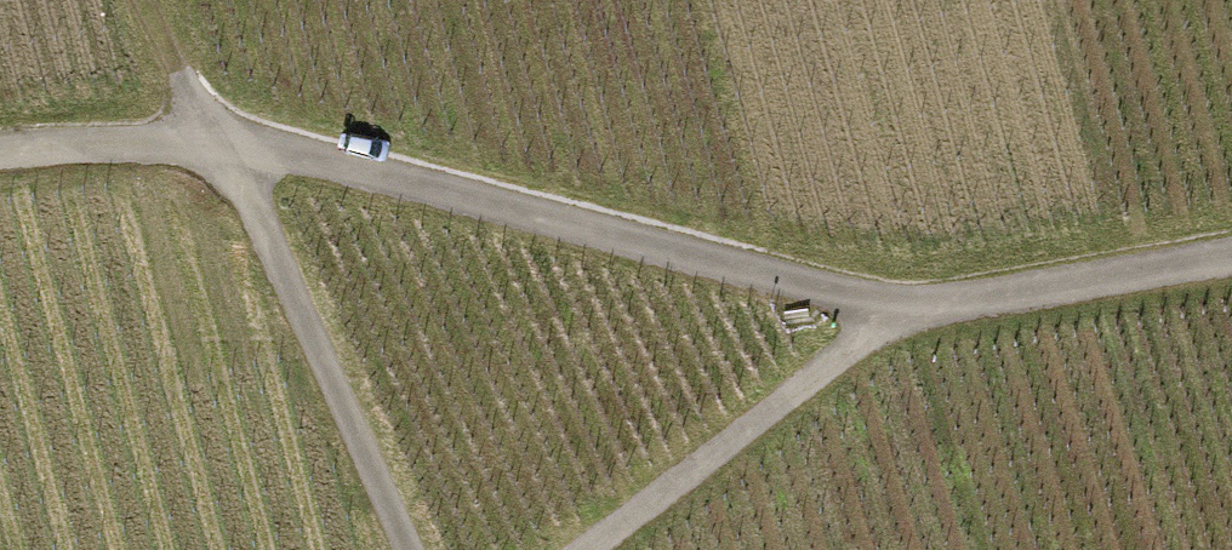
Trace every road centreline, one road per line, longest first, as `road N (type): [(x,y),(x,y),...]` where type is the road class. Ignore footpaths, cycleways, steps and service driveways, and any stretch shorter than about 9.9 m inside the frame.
road 1 (track): [(1231,245),(910,299),(227,133),(0,144)]
road 2 (track): [(227,133),(415,549)]
road 3 (track): [(910,299),(572,549)]

